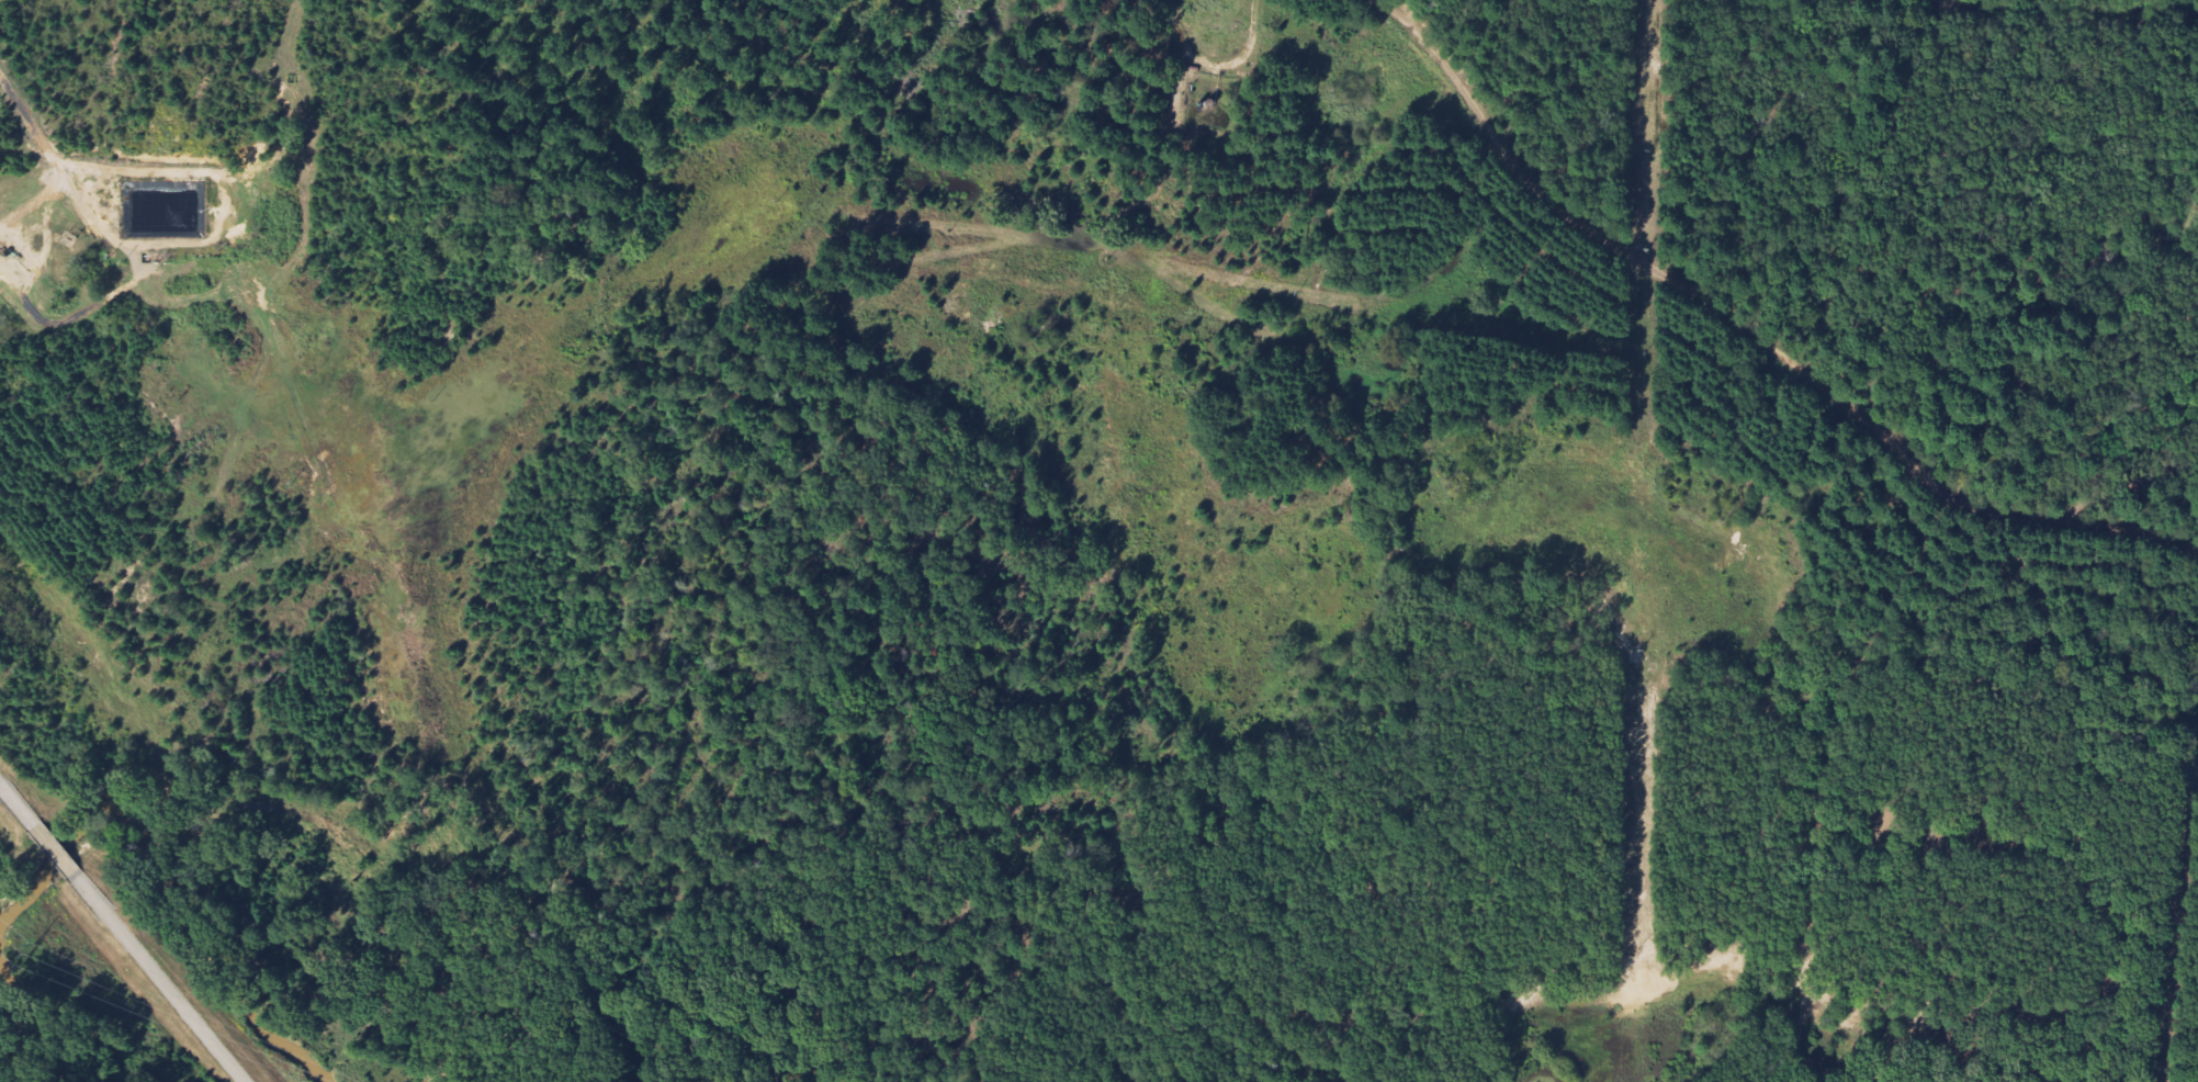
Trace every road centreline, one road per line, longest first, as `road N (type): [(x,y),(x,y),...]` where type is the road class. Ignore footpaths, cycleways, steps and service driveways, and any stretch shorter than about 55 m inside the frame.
road 1 (tertiary): [(244,1081),(74,875)]

